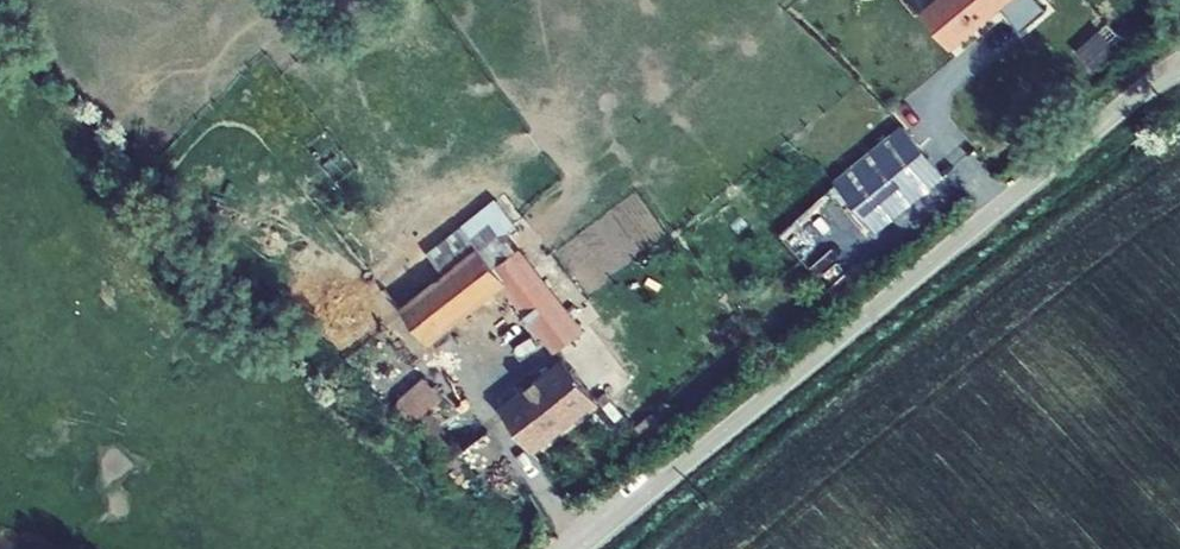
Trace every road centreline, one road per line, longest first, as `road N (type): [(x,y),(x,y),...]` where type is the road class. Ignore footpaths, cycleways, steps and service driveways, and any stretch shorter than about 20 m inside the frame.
road 1 (unclassified): [(578,548),(1179,64)]

